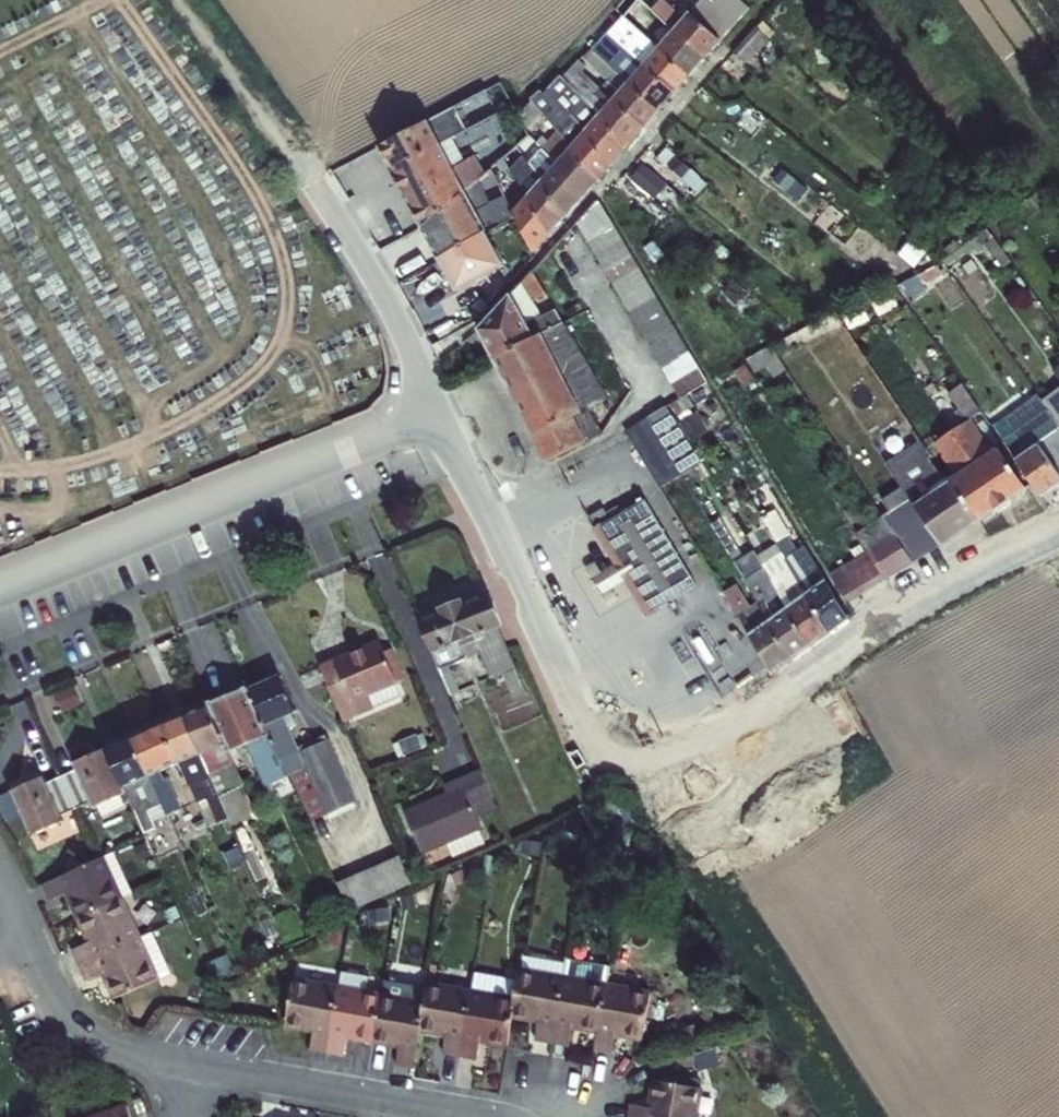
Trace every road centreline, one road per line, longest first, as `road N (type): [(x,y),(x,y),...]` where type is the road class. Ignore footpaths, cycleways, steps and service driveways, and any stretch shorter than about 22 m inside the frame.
road 1 (unclassified): [(440,413),(580,721),(604,752),(635,766),(688,757),(806,676),(1058,531)]
road 2 (residential): [(0,592),(440,413)]
road 3 (residential): [(483,1116),(182,1064)]
road 4 (unclassified): [(317,186),(386,296),(440,413)]
road 5 (track): [(175,0),(317,186)]
road 6 (residential): [(26,936),(80,1034),(182,1064)]

